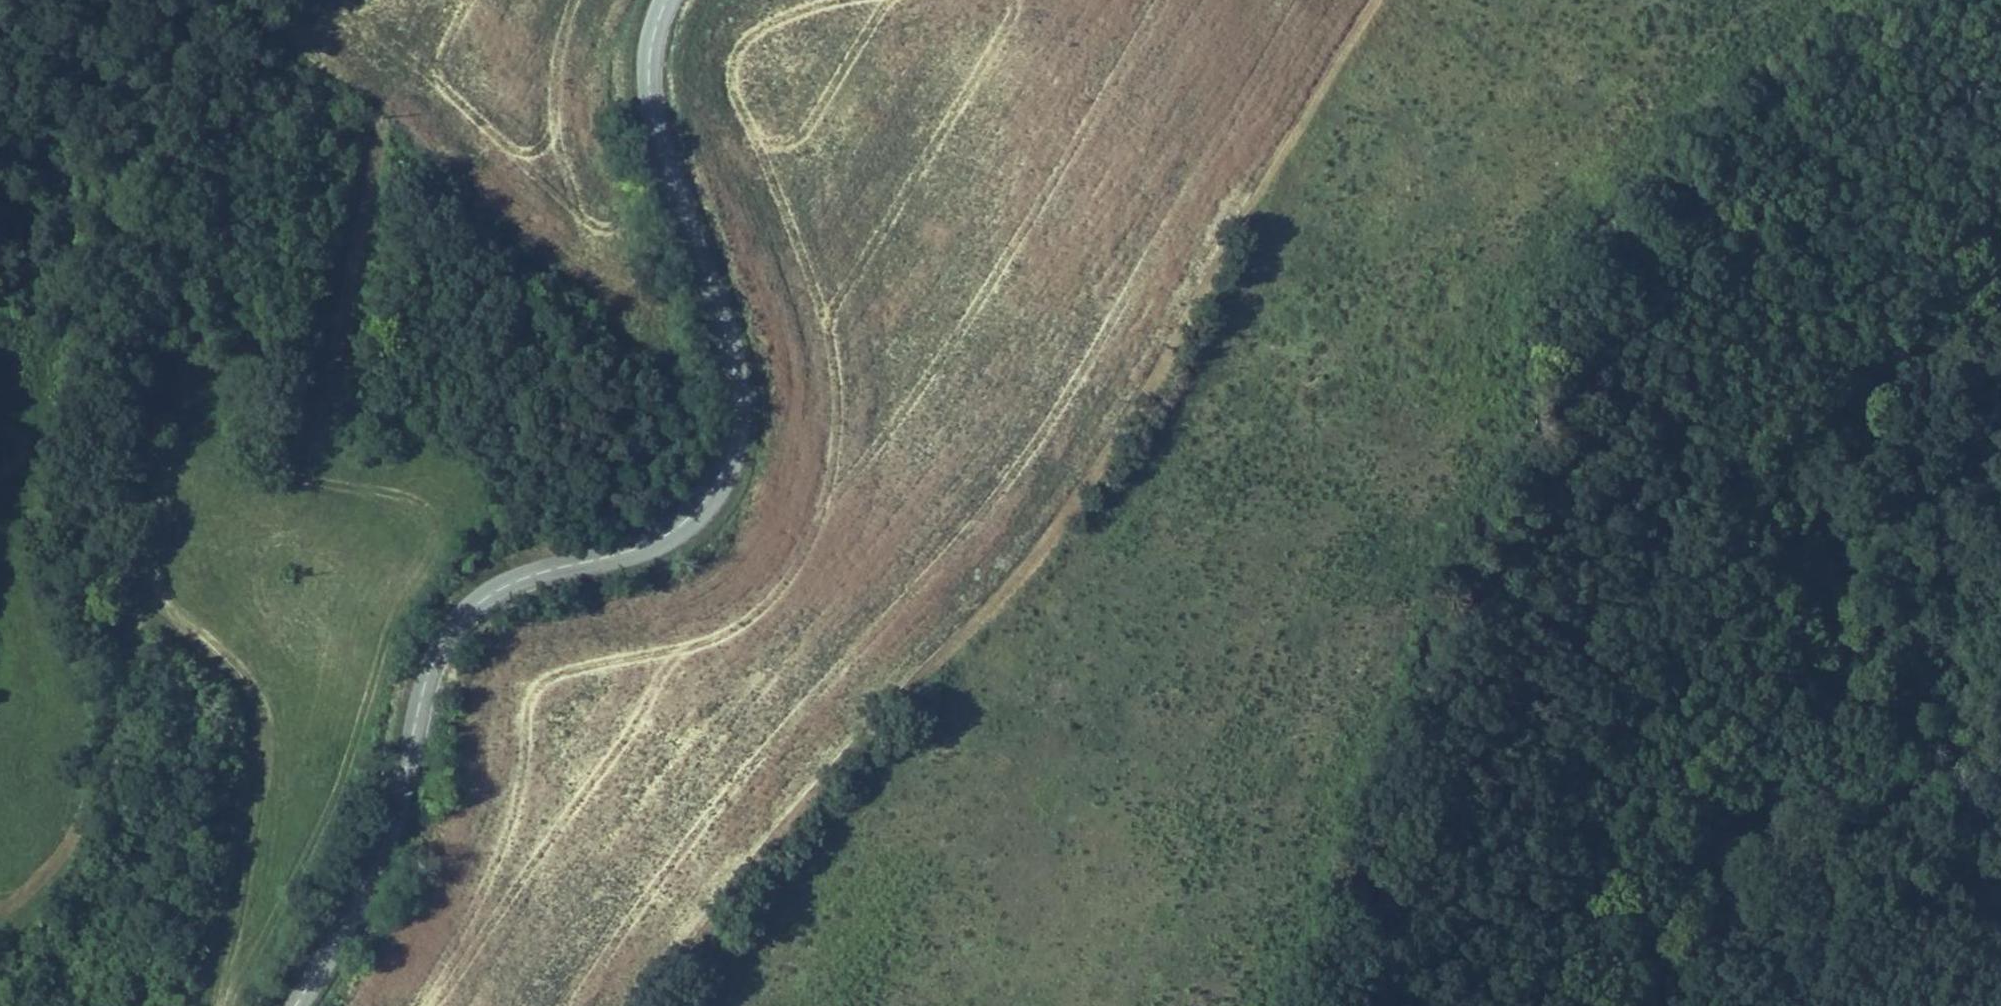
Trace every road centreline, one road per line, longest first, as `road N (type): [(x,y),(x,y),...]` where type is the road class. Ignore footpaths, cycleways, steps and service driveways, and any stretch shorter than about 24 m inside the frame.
road 1 (tertiary): [(294,1005),(368,881),(397,804),(433,662),(457,624),(507,585),(662,538),(706,500),(729,459),(734,369),(649,94),(651,46),(669,0)]

